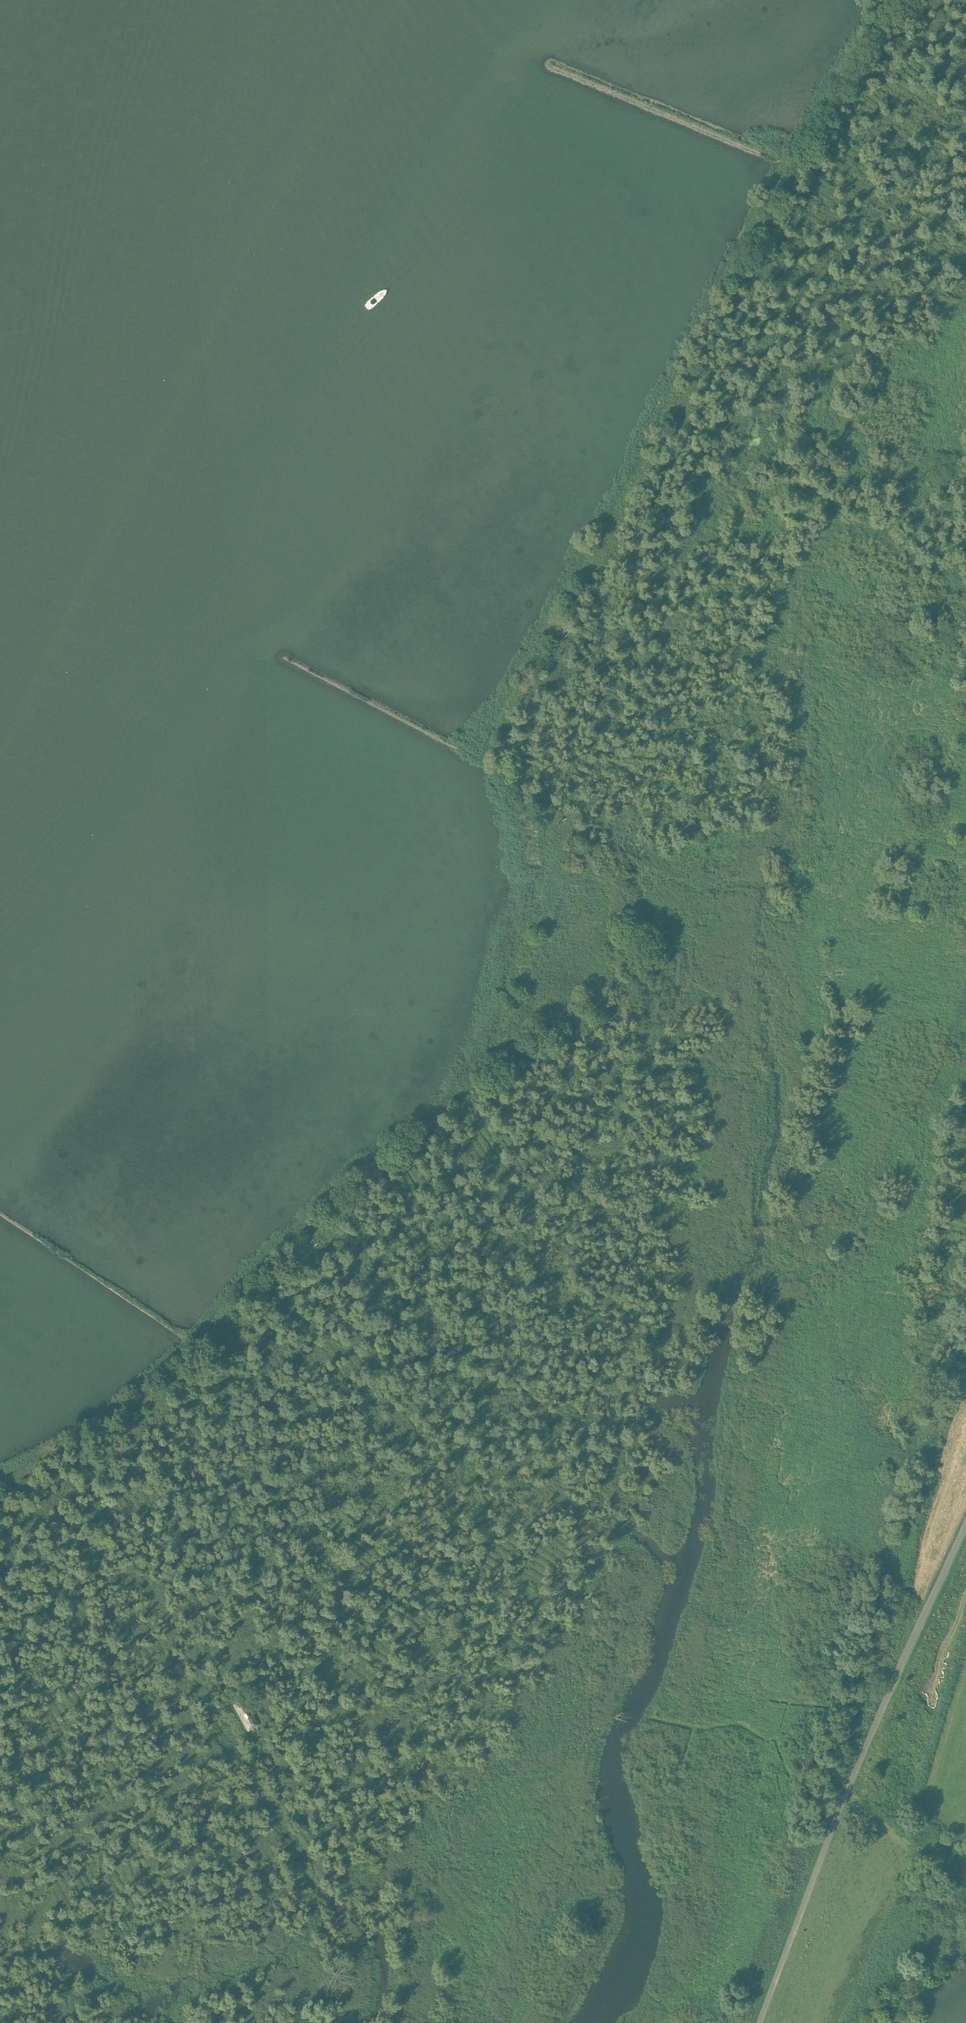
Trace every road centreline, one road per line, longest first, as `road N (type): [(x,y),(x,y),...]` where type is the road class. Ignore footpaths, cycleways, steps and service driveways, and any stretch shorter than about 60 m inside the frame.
road 1 (unclassified): [(759,2022),(845,1797),(965,1529)]

